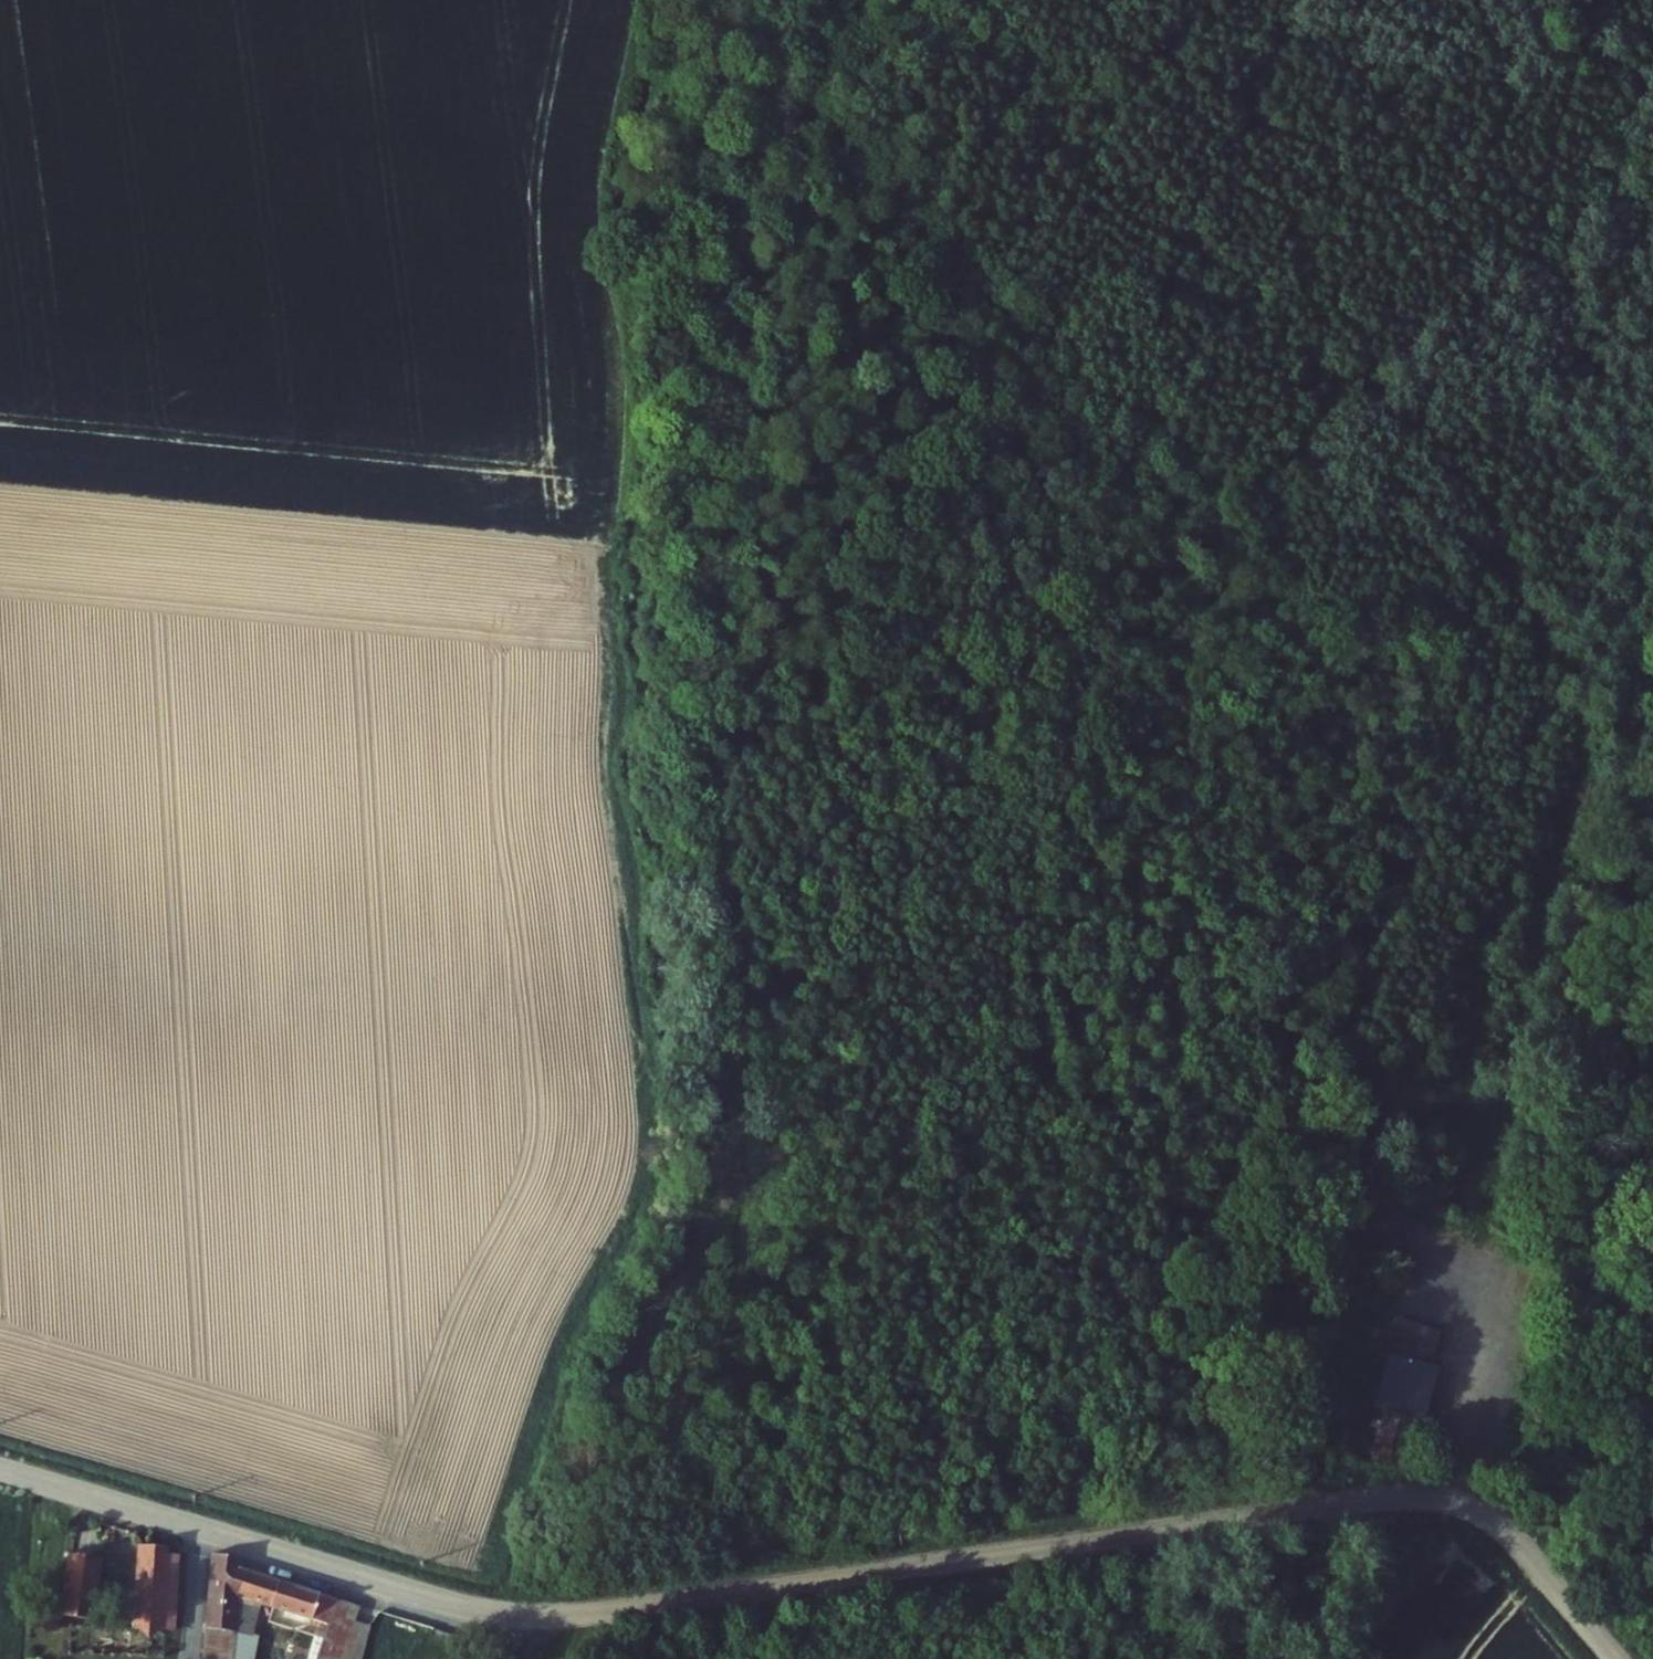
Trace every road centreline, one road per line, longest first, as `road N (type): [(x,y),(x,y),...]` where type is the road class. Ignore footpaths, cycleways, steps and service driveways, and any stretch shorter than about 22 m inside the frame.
road 1 (unclassified): [(0,1471),(425,1597),(553,1618),(1356,1504),(1449,1499),(1497,1521),(1617,1658)]

